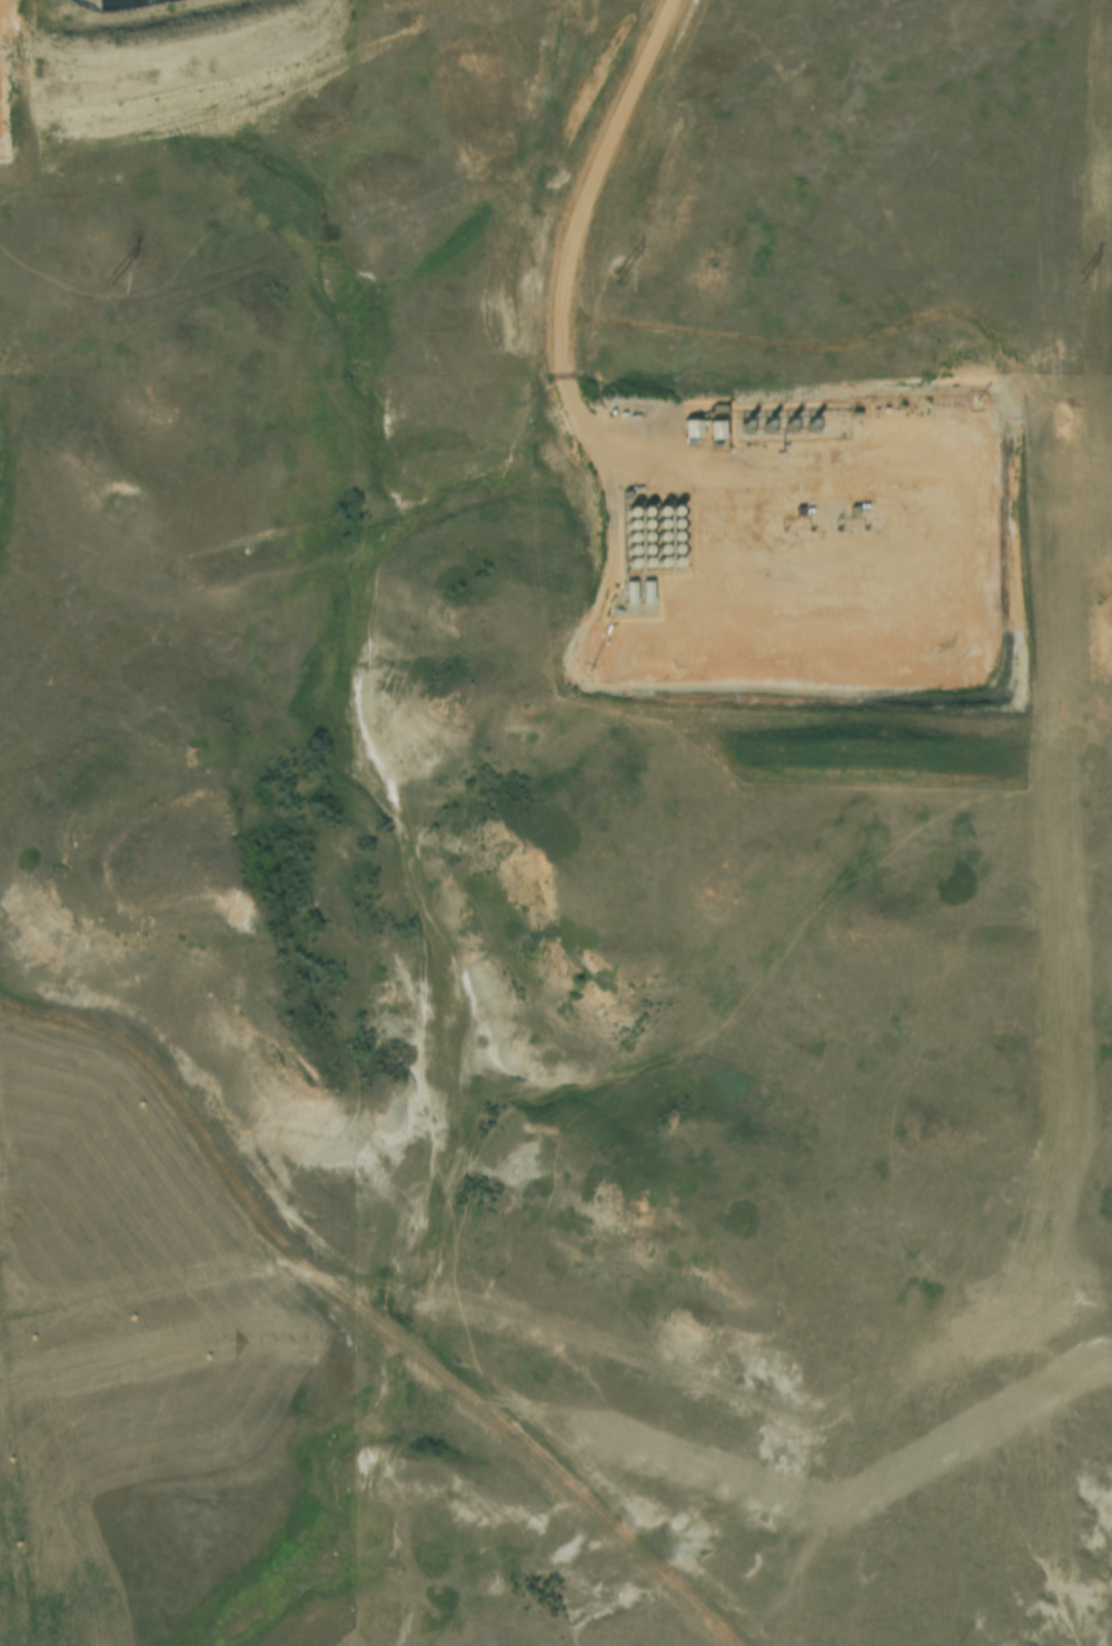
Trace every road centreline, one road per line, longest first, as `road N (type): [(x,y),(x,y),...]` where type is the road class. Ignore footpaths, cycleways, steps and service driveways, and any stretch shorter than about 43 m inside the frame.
road 1 (track): [(723,1645),(575,1486),(275,1241),(142,1055),(75,1023),(0,1004)]

